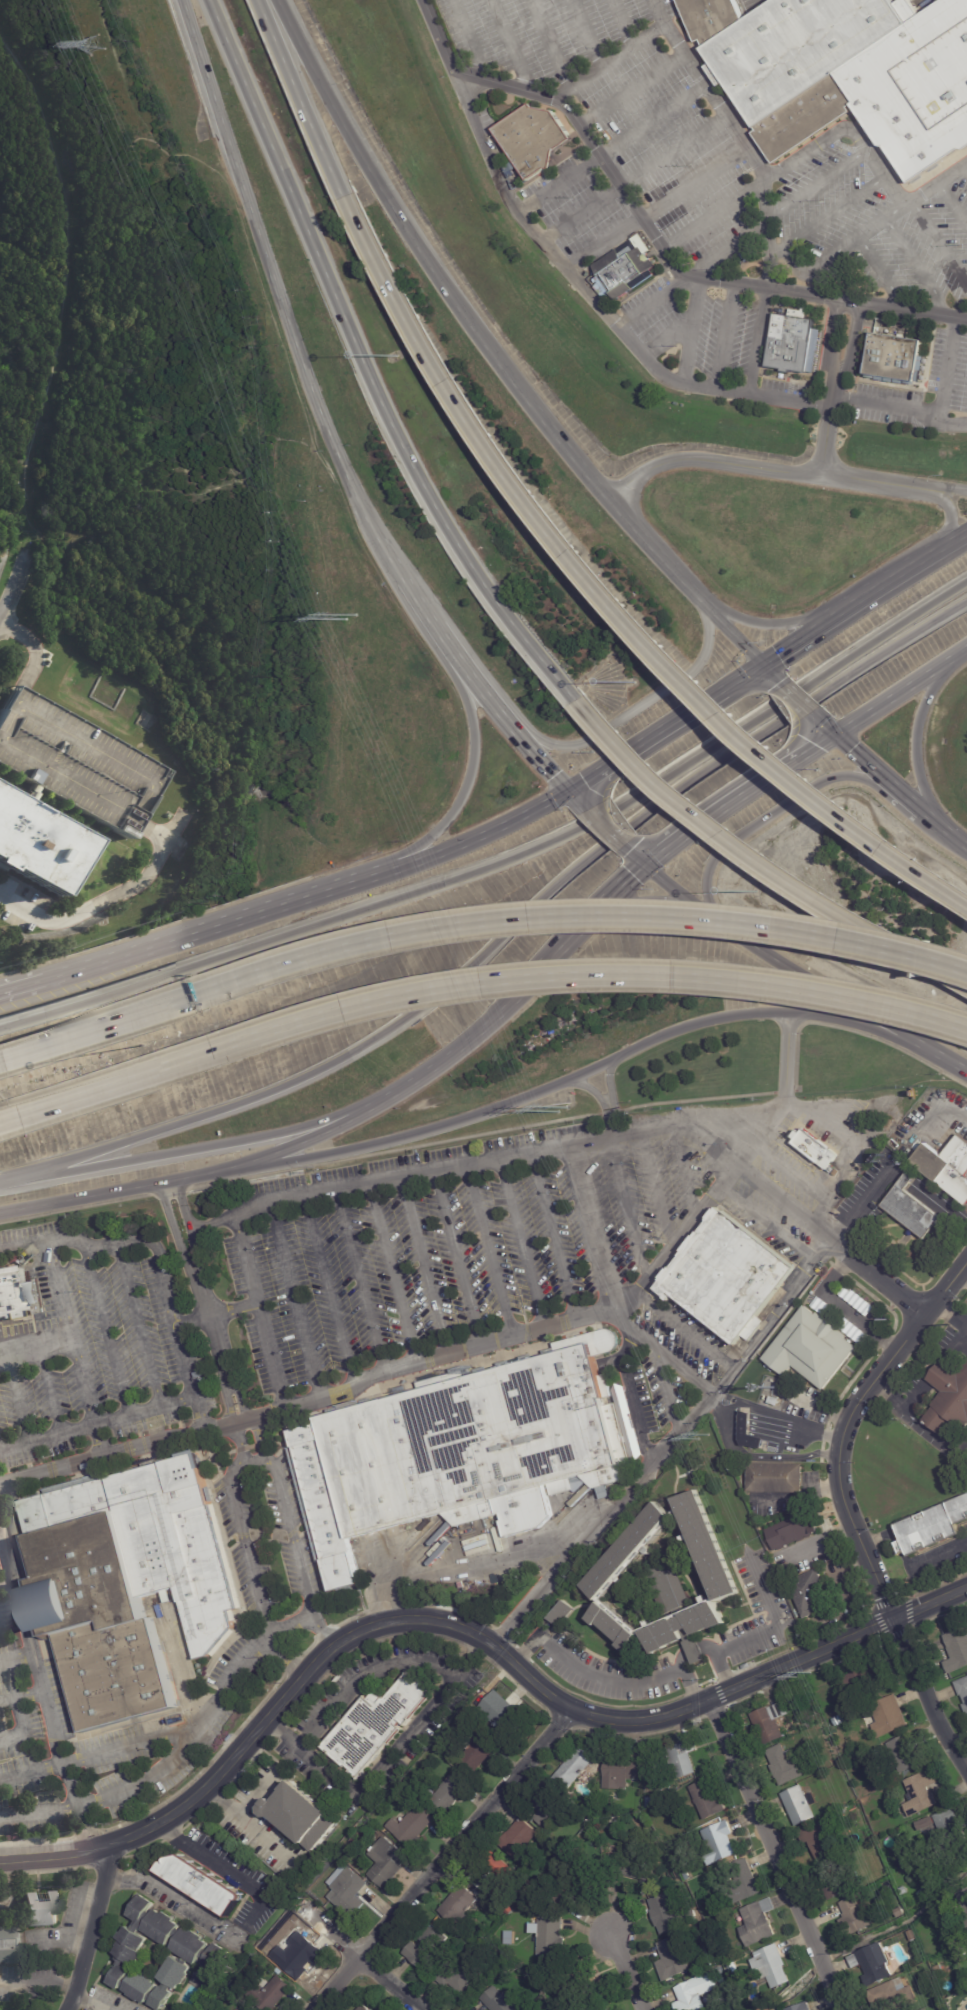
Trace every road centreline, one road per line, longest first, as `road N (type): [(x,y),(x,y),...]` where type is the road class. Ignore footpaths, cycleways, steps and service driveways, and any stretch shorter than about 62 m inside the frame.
road 1 (motorway): [(31,1175),(234,1108),(332,1065),(401,1023),(488,957),(598,849),(966,604)]
road 2 (motorway): [(966,580),(566,837),(0,1025)]
road 3 (motorway): [(966,974),(769,928),(679,920),(516,924),(341,954),(0,1061)]
road 4 (motorway): [(0,1122),(356,1010),(524,982),(765,987),(966,1031)]
road 5 (motorway): [(966,902),(745,735),(642,634),(492,450),(408,319),(344,198)]
road 6 (tertiary): [(966,1588),(696,1705),(636,1721),(560,1702),(499,1648),(459,1626),(384,1622),(328,1651),(229,1764)]
road 7 (secondary): [(243,1168),(470,1117),(669,1032),(739,1015),(844,1022),(933,1054)]
road 8 (motorway): [(612,500),(419,252),(277,0)]
road 9 (residential): [(966,1256),(859,1400),(839,1471),(850,1519),(966,1773)]
road 10 (motorway): [(299,213),(424,489),(513,625),(577,701)]
road 11 (motorway): [(181,0),(296,347),(368,521)]
road 12 (motorway): [(577,701),(692,810),(775,873),(966,985)]
road 13 (residential): [(572,1708),(315,2009)]
road 14 (motorway): [(31,1175),(261,1139),(370,1108)]
road 15 (secondary): [(403,865),(80,973)]
road 16 (residential): [(709,1699),(842,2009)]
road 17 (secondary): [(653,869),(710,917),(933,1054)]
road 18 (residential): [(931,495),(688,460),(642,474),(612,500)]
road 19 (motorway): [(514,732),(560,747),(588,742),(697,666),(708,640),(697,594)]
road 20 (secondary): [(905,795),(850,775),(830,778),(718,852),(709,867),(710,917)]
road 21 (secondary): [(370,1108),(443,1062),(564,953)]
road 22 (secondary): [(0,1213),(243,1168)]
road 23 (motorway): [(208,0),(299,213)]
road 24 (motorway): [(344,198),(258,0)]
road 25 (motorway): [(462,676),(476,728),(468,787),(449,820),(403,865)]
road 26 (secondary): [(673,853),(838,733)]
road 27 (secondary): [(740,684),(570,791)]
road 28 (secondary): [(943,827),(920,769),(920,736),(957,652)]
road 29 (secondary): [(570,791),(457,848),(403,865)]
road 30 (residential): [(114,1843),(65,2009)]
road 31 (secondary): [(838,733),(966,645)]
road 32 (motorway): [(840,619),(751,623),(697,594)]
road 33 (tertiary): [(229,1764),(183,1808),(114,1843)]
road 34 (secondary): [(243,1168),(370,1108)]
road 35 (motorway): [(697,594),(612,500)]
road 36 (secondary): [(564,953),(653,869)]

